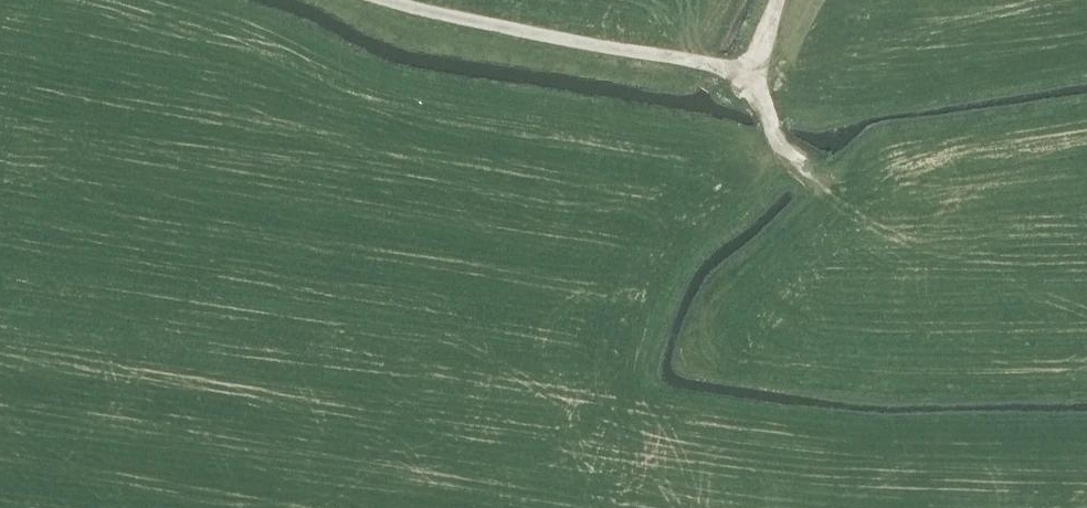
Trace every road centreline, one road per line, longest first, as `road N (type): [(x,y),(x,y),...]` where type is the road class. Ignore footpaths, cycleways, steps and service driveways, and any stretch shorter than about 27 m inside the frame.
road 1 (track): [(837,192),(778,141),(749,75),(385,0)]

